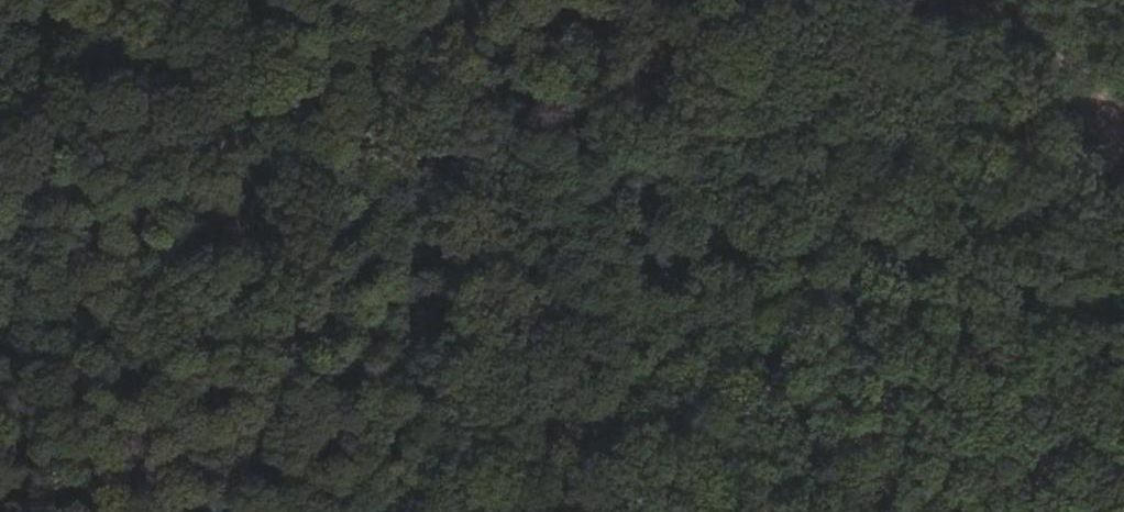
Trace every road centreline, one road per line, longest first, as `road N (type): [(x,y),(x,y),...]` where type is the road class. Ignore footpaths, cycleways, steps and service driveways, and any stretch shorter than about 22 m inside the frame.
road 1 (track): [(828,0),(741,55),(545,255),(396,511)]
road 2 (unclassified): [(997,0),(1123,134)]

